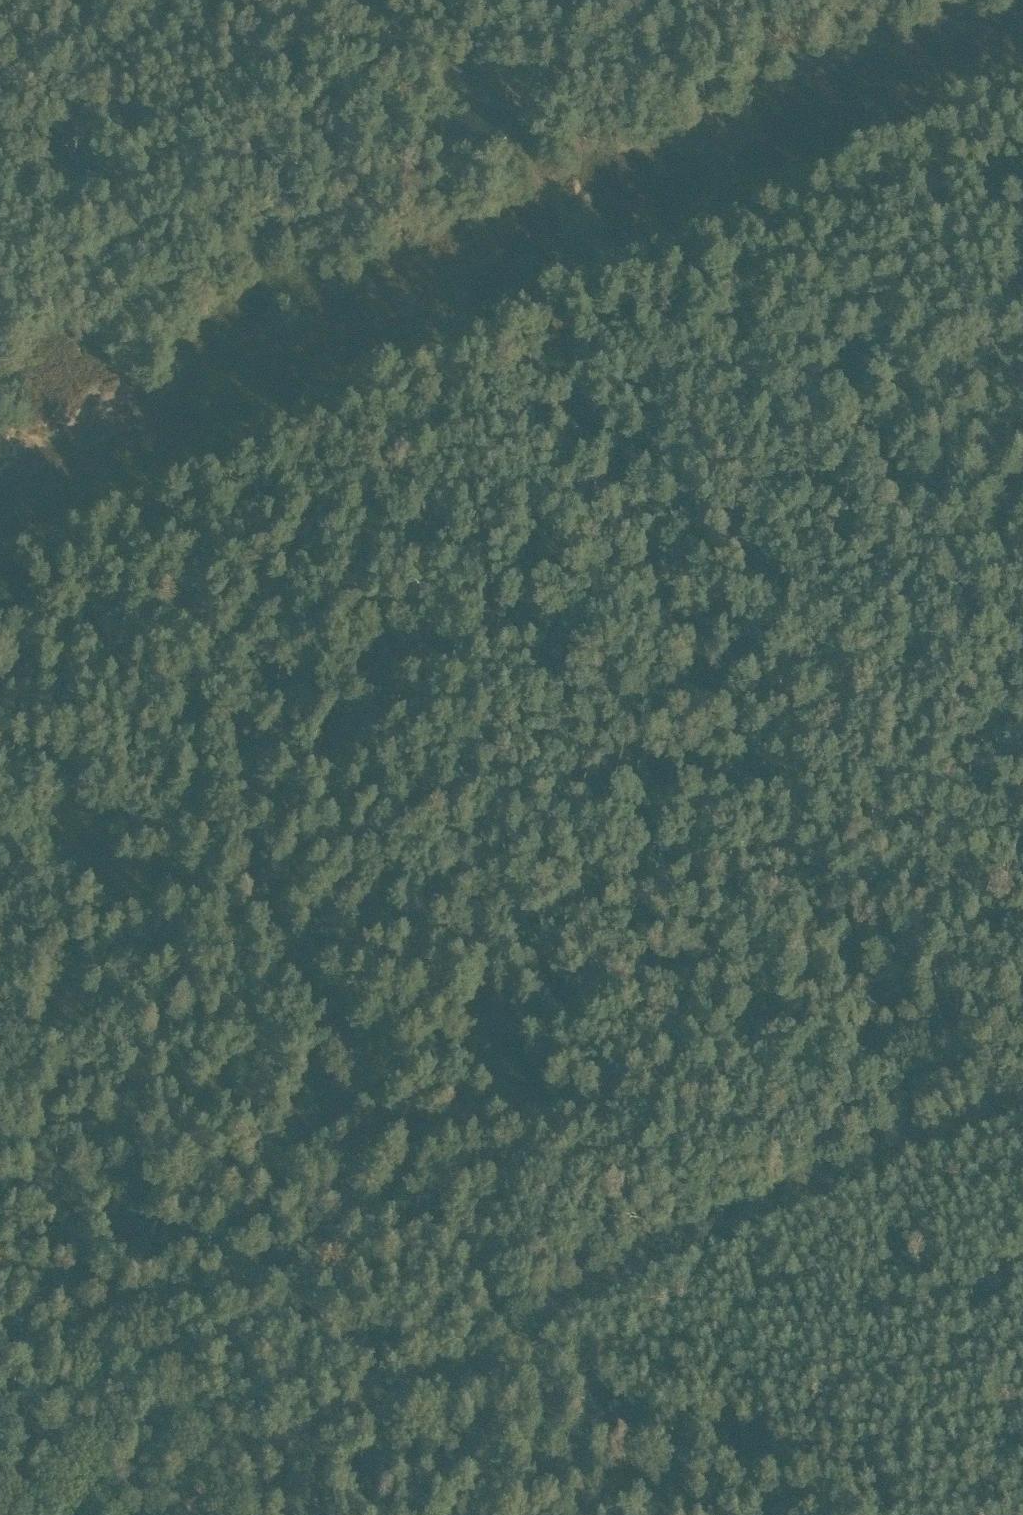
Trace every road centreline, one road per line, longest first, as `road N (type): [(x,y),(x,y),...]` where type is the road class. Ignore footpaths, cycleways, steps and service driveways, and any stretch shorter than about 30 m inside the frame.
road 1 (track): [(1022,83),(0,539)]
road 2 (track): [(163,1514),(1022,1126)]
road 3 (track): [(306,0),(500,93),(593,276)]

